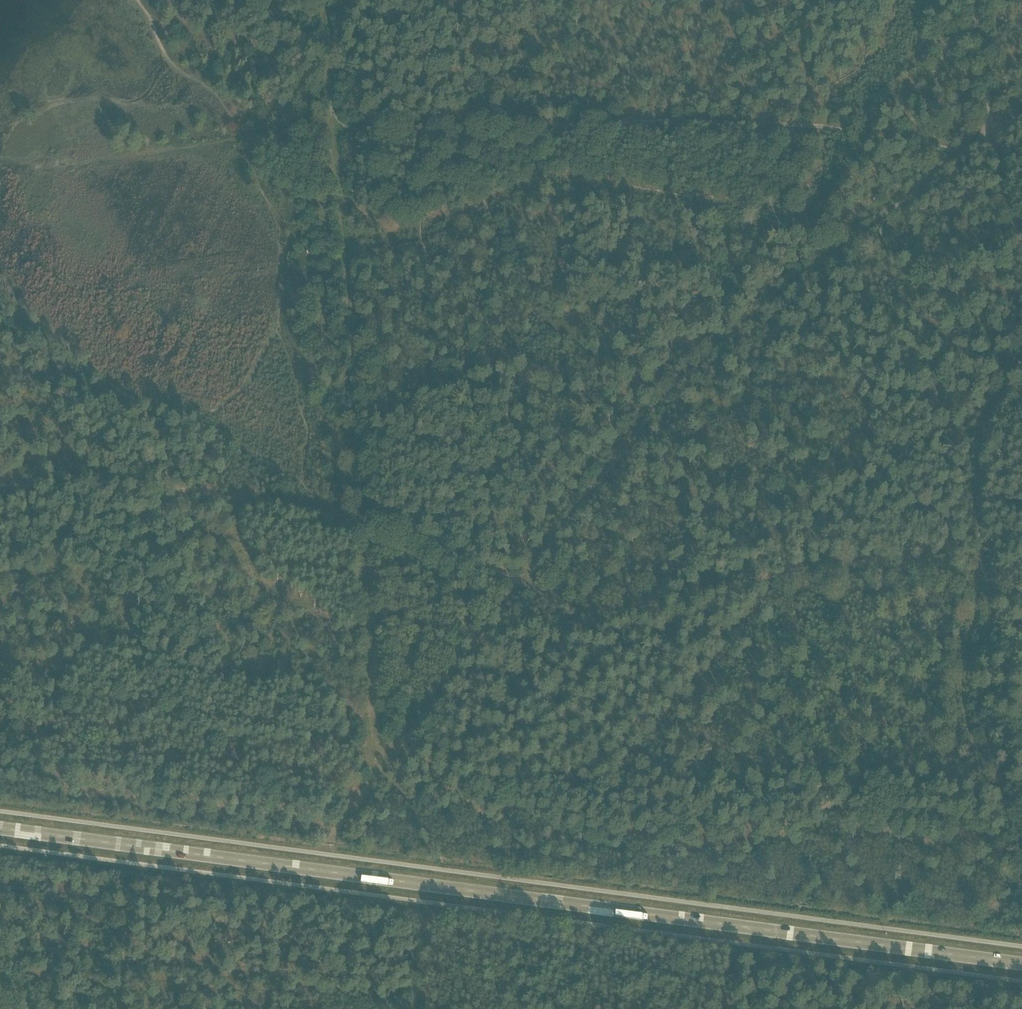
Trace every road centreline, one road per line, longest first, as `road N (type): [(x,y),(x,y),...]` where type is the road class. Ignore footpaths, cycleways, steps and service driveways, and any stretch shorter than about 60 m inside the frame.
road 1 (primary): [(1021,967),(0,821)]
road 2 (track): [(997,132),(949,159),(689,378),(525,585)]
road 3 (track): [(1021,851),(1013,811),(962,714),(981,585),(883,571),(776,580)]
road 4 (track): [(48,484),(247,497),(371,522)]
road 5 (track): [(371,522),(375,783),(396,759)]
road 6 (track): [(776,580),(616,611),(553,599)]
road 7 (track): [(396,759),(525,585)]
road 8 (track): [(981,0),(997,132),(1021,118)]

